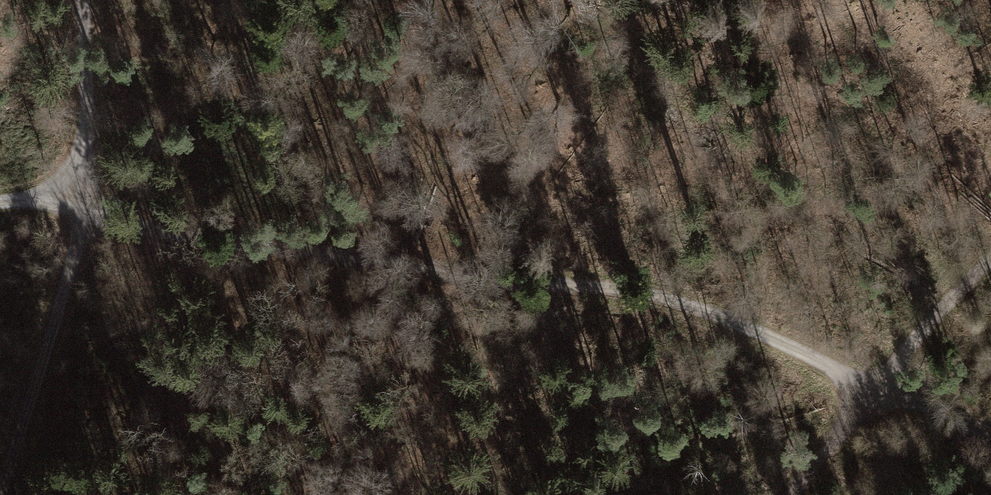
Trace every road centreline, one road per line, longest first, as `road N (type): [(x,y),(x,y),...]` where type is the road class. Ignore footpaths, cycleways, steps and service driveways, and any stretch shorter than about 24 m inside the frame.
road 1 (track): [(0,474),(89,209),(80,0)]
road 2 (track): [(415,261),(498,280),(660,291),(875,390)]
road 3 (track): [(0,203),(415,261)]
road 4 (track): [(990,264),(875,390)]
road 5 (track): [(875,390),(793,494)]
road 6 (track): [(875,390),(990,433)]

